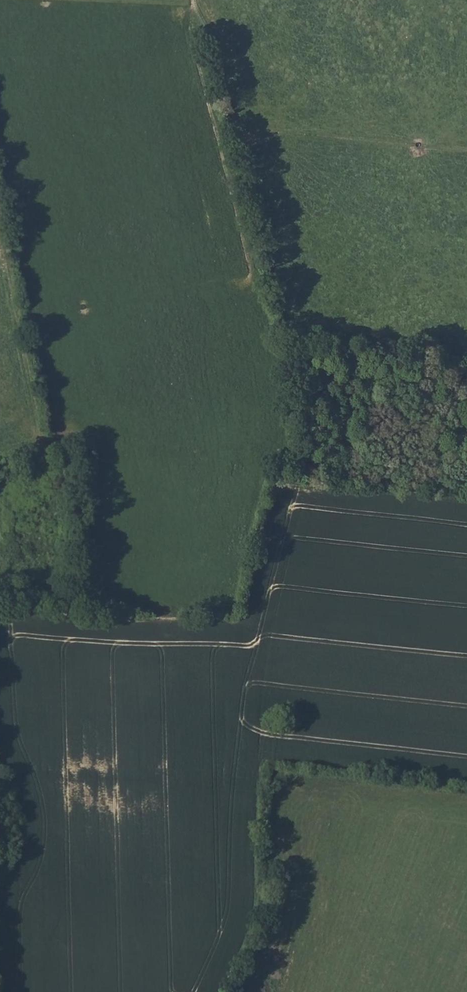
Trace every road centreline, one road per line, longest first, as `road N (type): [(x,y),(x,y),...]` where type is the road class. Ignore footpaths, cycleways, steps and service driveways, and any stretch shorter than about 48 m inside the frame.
road 1 (track): [(466,484),(300,462)]

